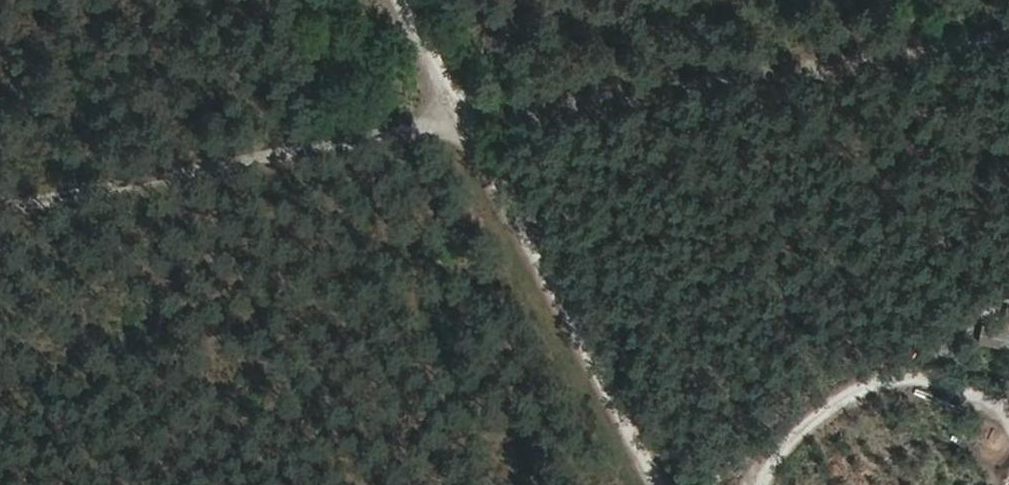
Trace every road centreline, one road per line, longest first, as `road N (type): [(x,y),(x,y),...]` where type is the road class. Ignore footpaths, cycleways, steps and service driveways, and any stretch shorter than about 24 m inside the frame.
road 1 (track): [(1008,42),(0,215)]
road 2 (track): [(410,0),(669,484)]

